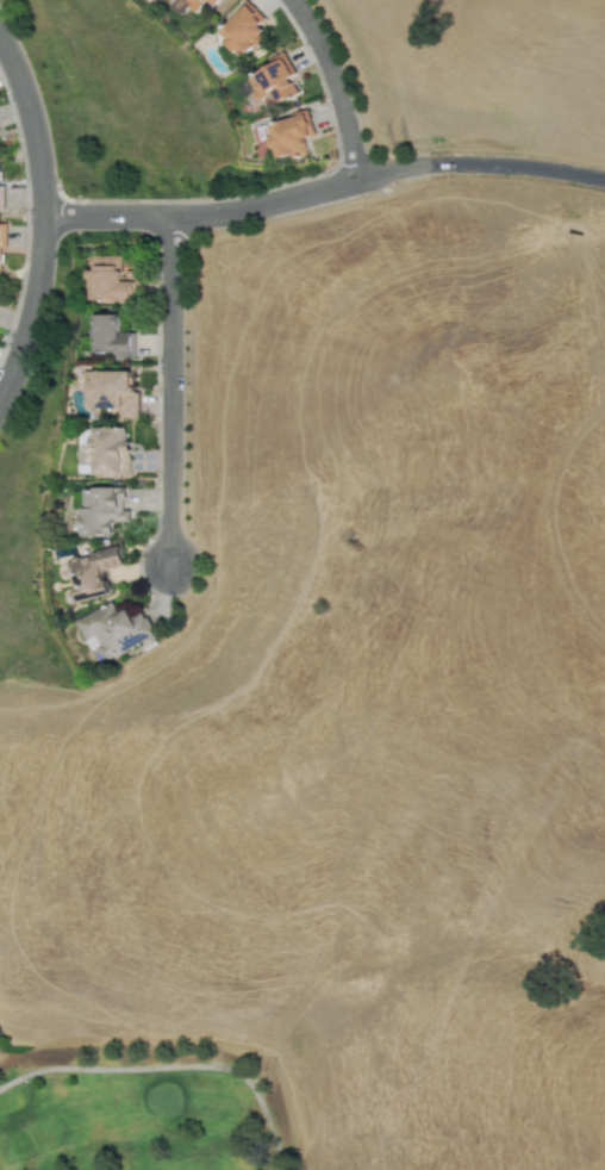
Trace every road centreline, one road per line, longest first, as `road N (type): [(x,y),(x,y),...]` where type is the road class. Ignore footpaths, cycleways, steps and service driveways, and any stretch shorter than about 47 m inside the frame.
road 1 (tertiary): [(0,39),(31,118),(43,214),(39,274),(0,392)]
road 2 (residential): [(170,216),(170,562)]
road 3 (residential): [(357,180),(211,214),(43,214)]
road 4 (residential): [(291,0),(338,92),(357,180)]

